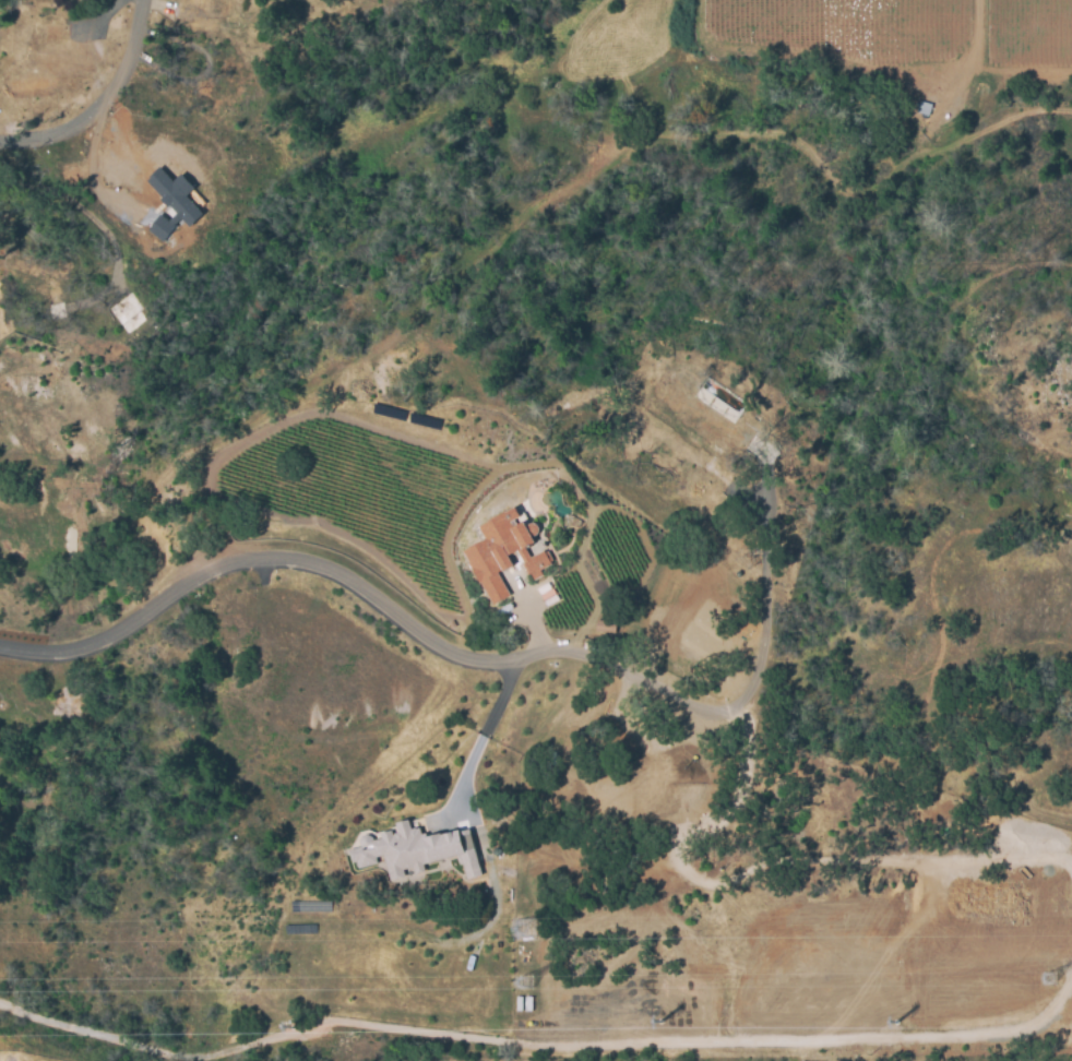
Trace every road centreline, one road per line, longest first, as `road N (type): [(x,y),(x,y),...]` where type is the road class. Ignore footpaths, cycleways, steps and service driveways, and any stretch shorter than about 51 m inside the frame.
road 1 (residential): [(0,648),(102,645),(212,571),(264,560),(329,571),(464,660),(498,663),(576,646),(711,701)]
road 2 (residential): [(711,701),(730,701),(759,656),(765,478)]
road 3 (residential): [(0,139),(53,133),(91,112),(133,46),(143,0)]

